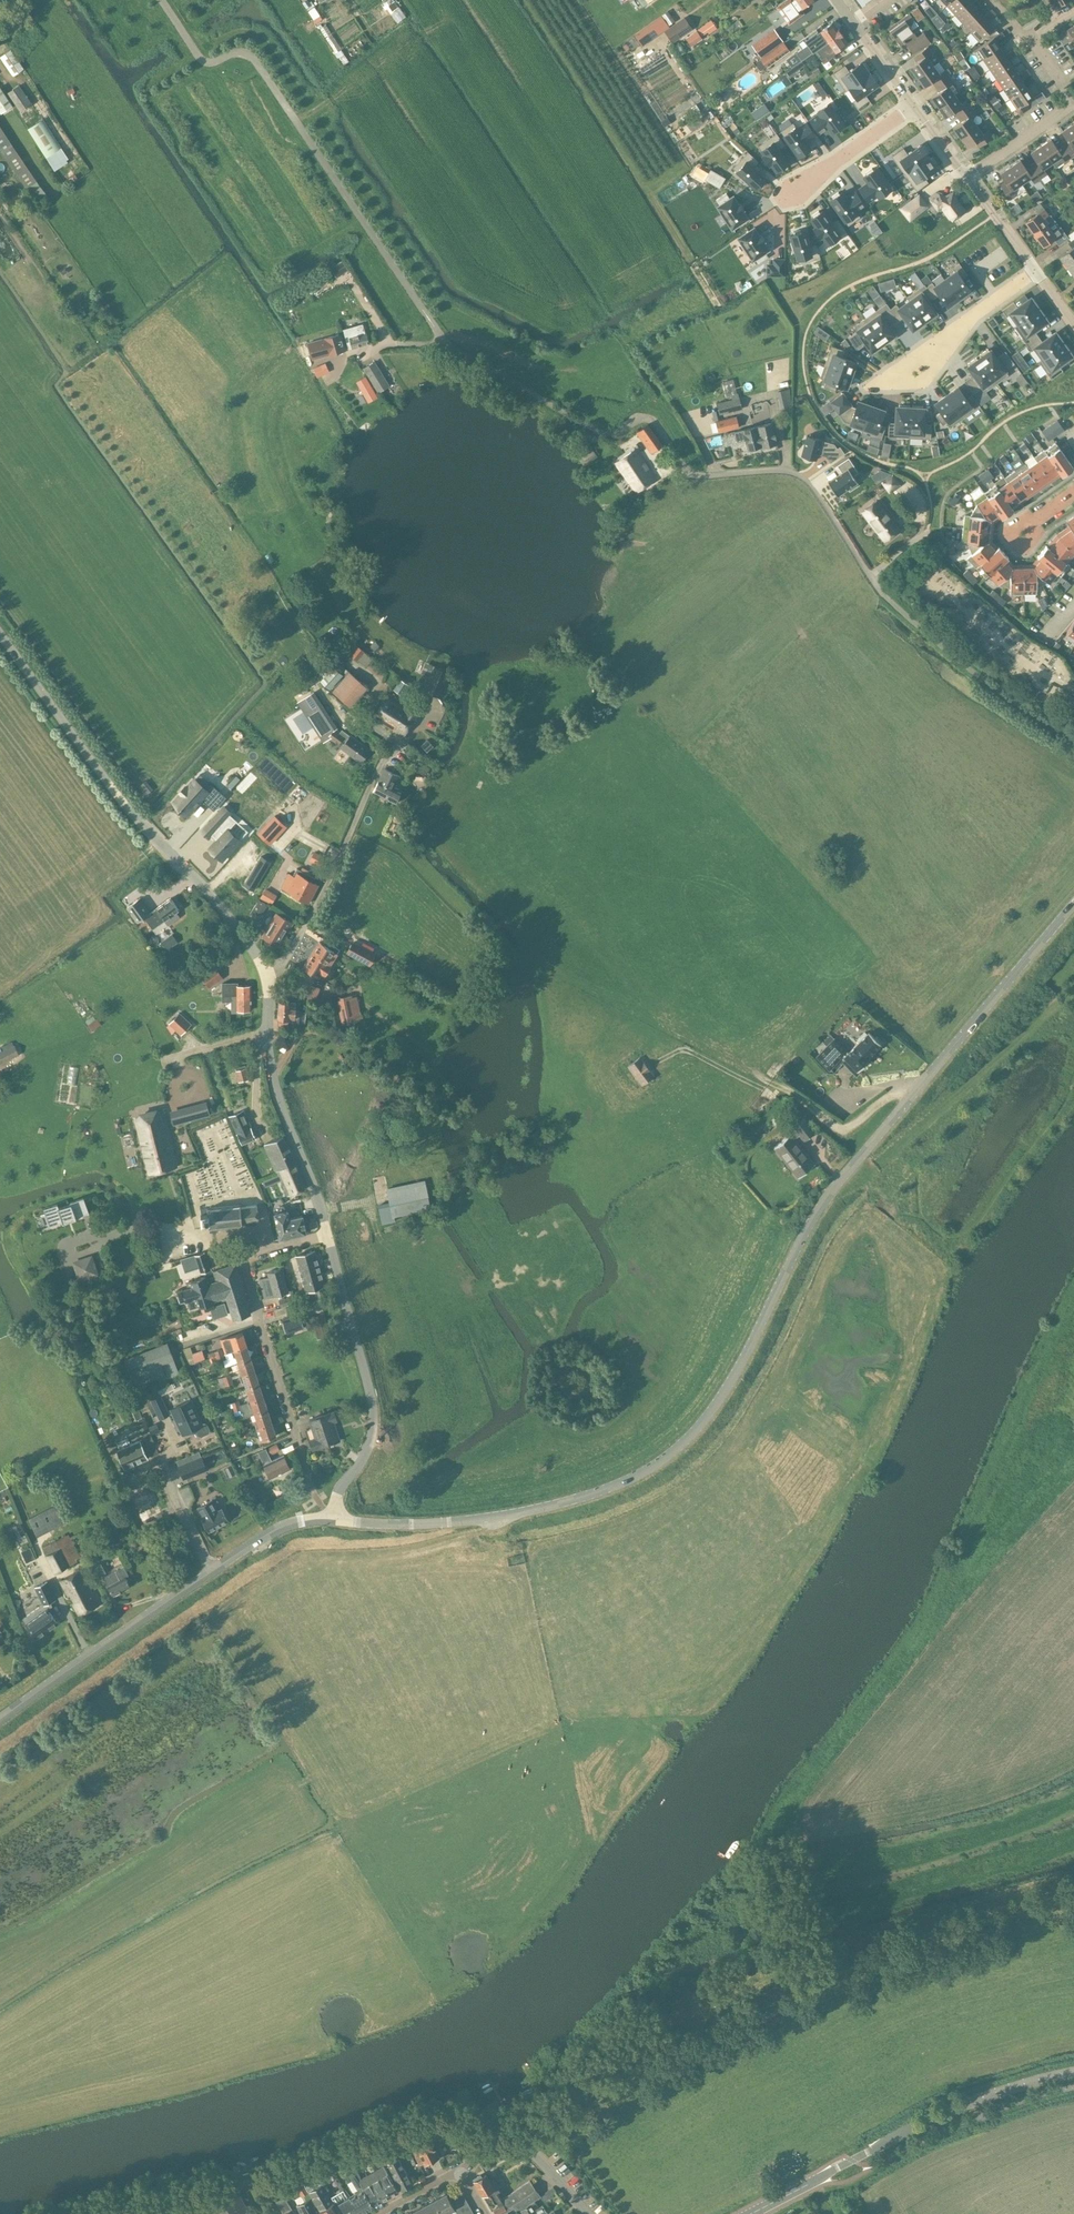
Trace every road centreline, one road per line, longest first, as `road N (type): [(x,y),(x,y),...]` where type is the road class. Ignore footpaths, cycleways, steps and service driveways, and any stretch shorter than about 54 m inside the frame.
road 1 (tertiary): [(332,1519),(432,1523),(524,1512),(609,1488),(681,1444),(737,1371),(840,1180),(1073,903)]
road 2 (unclassified): [(1073,739),(995,689),(898,609),(802,478),(773,470),(693,475),(650,419),(605,434),(450,347)]
road 3 (tertiary): [(267,979),(233,920),(125,803),(0,633)]
road 4 (tertiary): [(0,1721),(277,1529),(332,1519)]
road 5 (tertiary): [(751,2213),(955,2109),(1073,2073)]
road 6 (tertiary): [(332,1519),(374,1421),(326,1232)]
road 7 (residential): [(300,1450),(239,1257),(326,1232)]
road 8 (unclassified): [(267,979),(328,886),(394,747)]
road 9 (tertiary): [(326,1232),(273,1073),(267,979)]
road 10 (track): [(1073,690),(1035,670),(920,572)]
road 11 (unclassified): [(460,2170),(519,2147),(588,2213)]
road 12 (residential): [(784,194),(914,105)]
road 13 (residential): [(956,327),(880,380),(922,381)]
road 14 (residential): [(1071,104),(966,178)]

